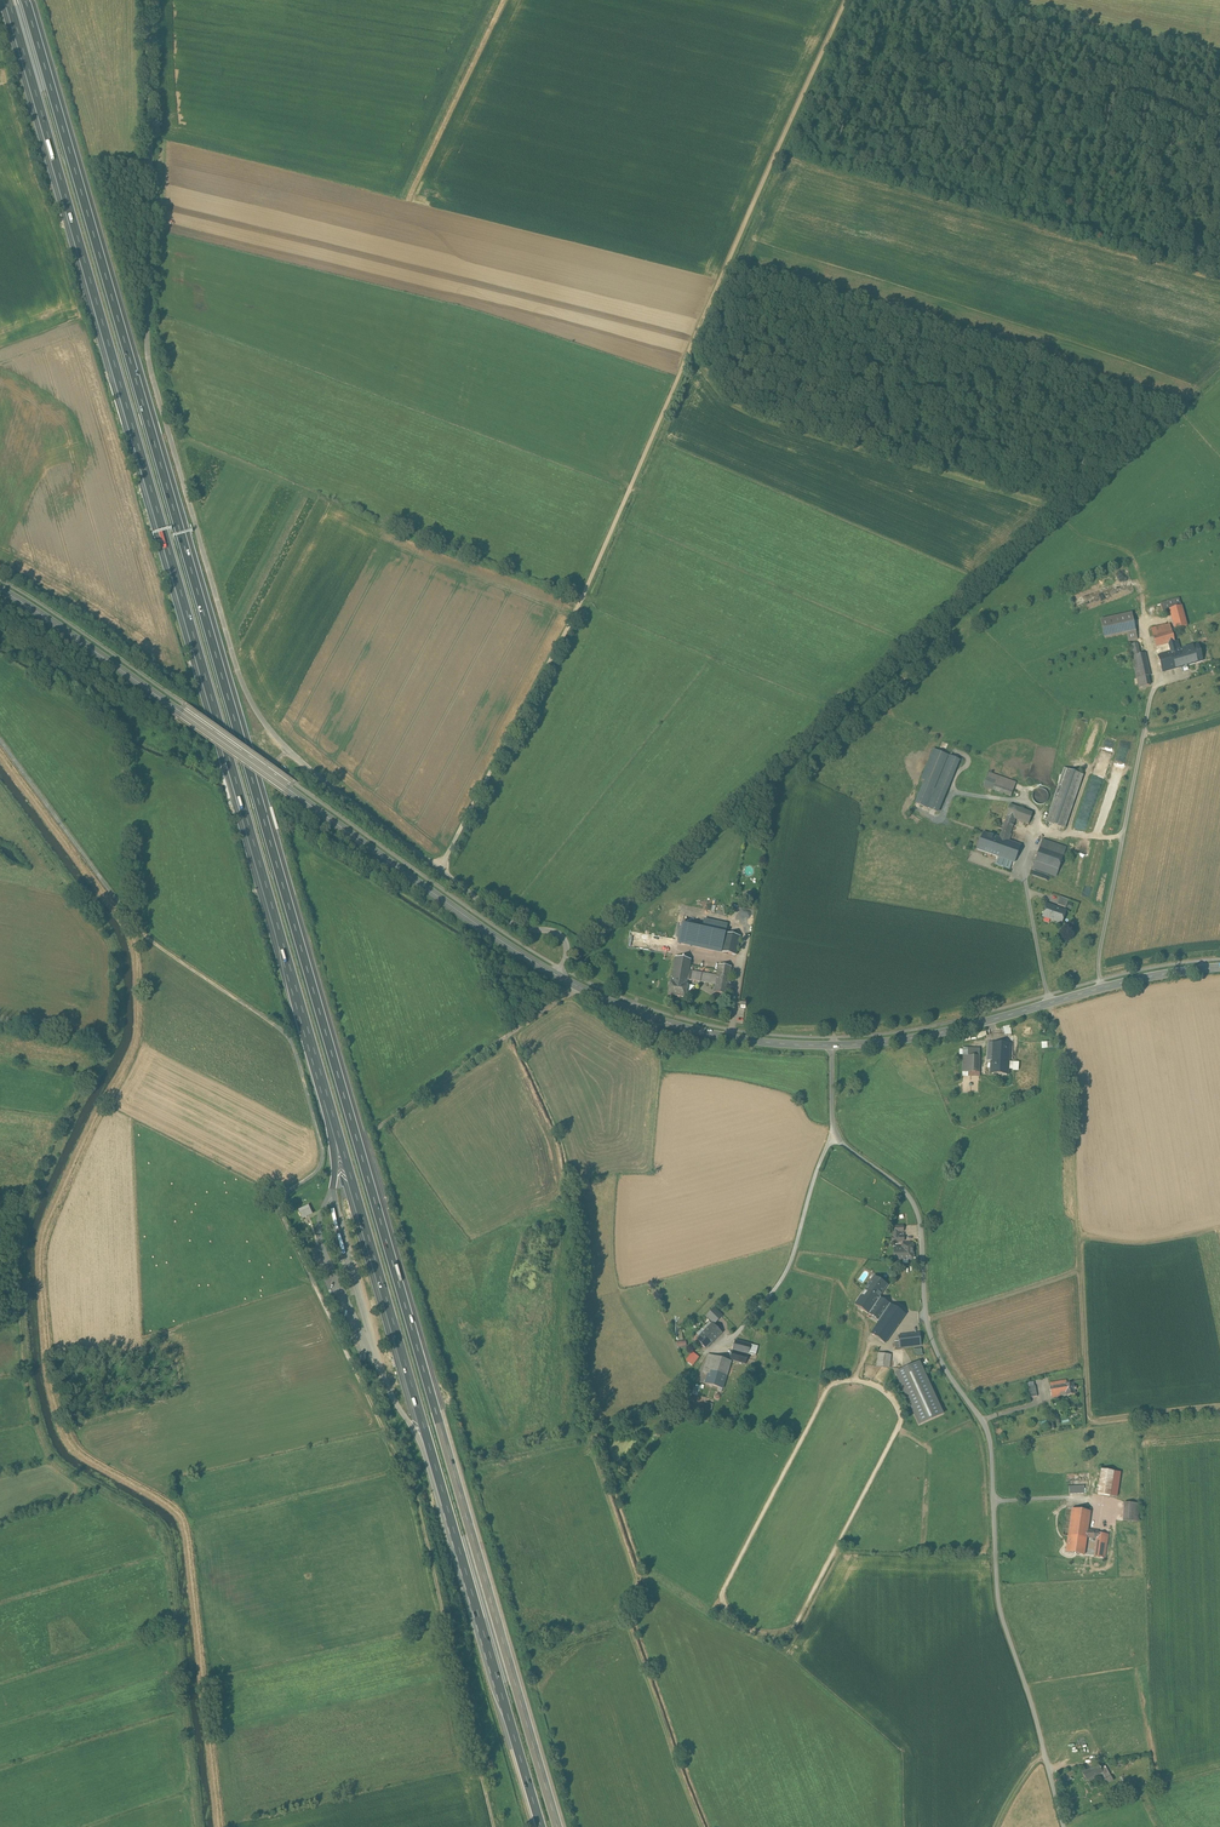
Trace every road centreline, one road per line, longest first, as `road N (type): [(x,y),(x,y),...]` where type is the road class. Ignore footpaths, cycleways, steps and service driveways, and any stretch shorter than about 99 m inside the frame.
road 1 (motorway): [(556,1826),(25,0)]
road 2 (motorway): [(8,0),(334,1126)]
road 3 (unclassified): [(559,977),(568,951),(560,934),(515,924),(333,788),(273,733),(243,683),(147,346),(153,0)]
road 4 (track): [(493,1826),(412,1487),(279,1206),(323,1158),(294,1042),(135,925)]
road 5 (track): [(845,0),(580,601),(439,869)]
road 6 (unclassified): [(1064,1826),(1000,1611),(988,1436),(934,1345),(918,1212),(897,1184),(836,1136),(833,1046)]
road 7 (secondary): [(559,977),(0,590)]
road 8 (track): [(1219,1407),(1097,1422),(1087,1416),(1074,1081),(1050,1003)]
road 9 (motorway): [(431,1452),(541,1826)]
road 10 (motorway): [(334,1126),(431,1452)]
road 11 (residential): [(1149,702),(1100,950),(1102,988)]
road 12 (secondary): [(833,1046),(710,1034),(638,1014),(559,977)]
road 13 (secondary): [(1102,988),(936,1034),(833,1046)]
road 14 (track): [(580,988),(375,1130)]
road 15 (track): [(135,925),(0,740)]
road 16 (track): [(926,1318),(1080,1271)]
road 17 (track): [(1079,1236),(1145,1243),(1219,1228)]
road 18 (secondary): [(1219,968),(1102,988)]

